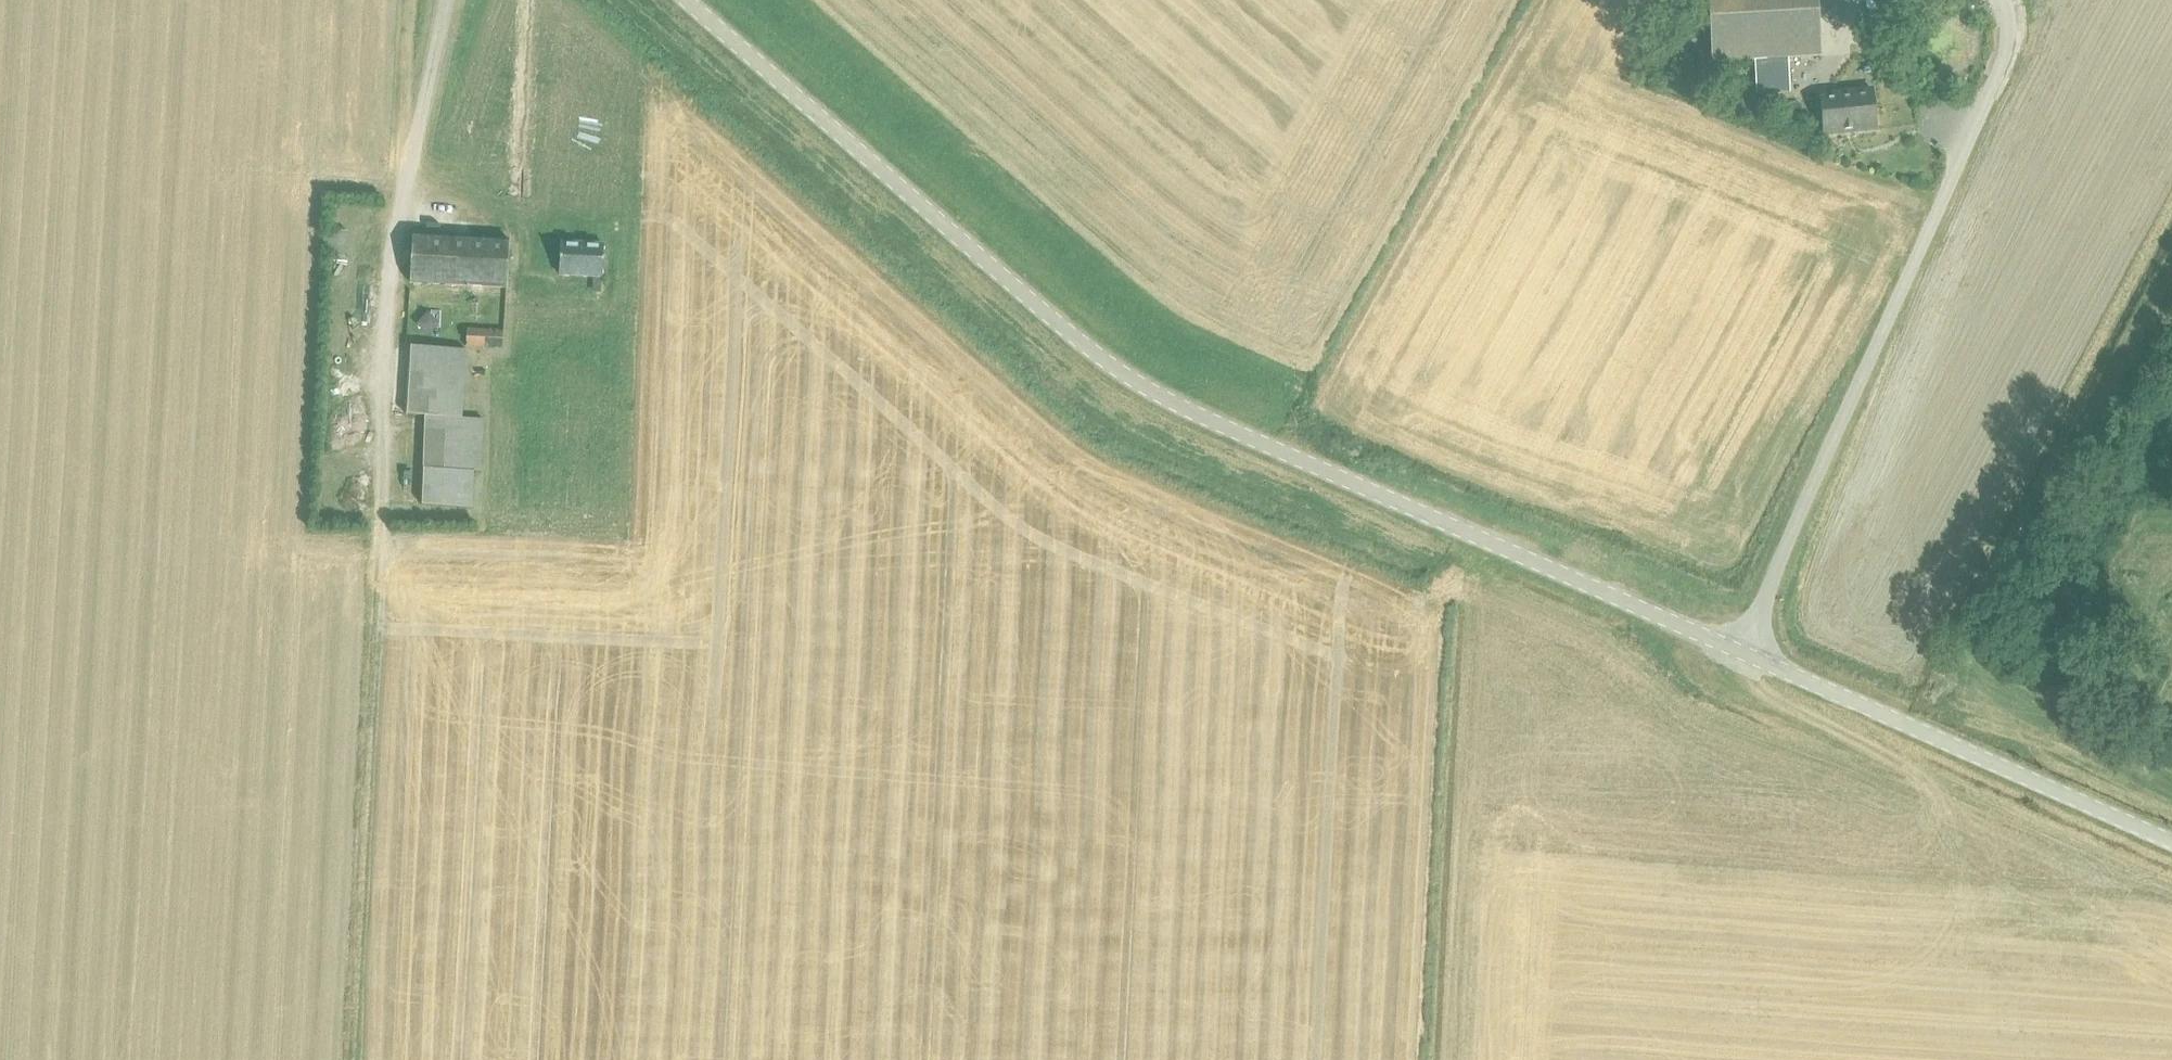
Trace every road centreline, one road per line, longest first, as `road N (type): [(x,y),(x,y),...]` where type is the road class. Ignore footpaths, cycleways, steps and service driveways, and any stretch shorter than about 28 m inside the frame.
road 1 (tertiary): [(1745,653),(1142,387),(1077,342),(686,0)]
road 2 (unclassified): [(1745,653),(1997,61)]
road 3 (tertiary): [(2171,844),(1745,653)]

